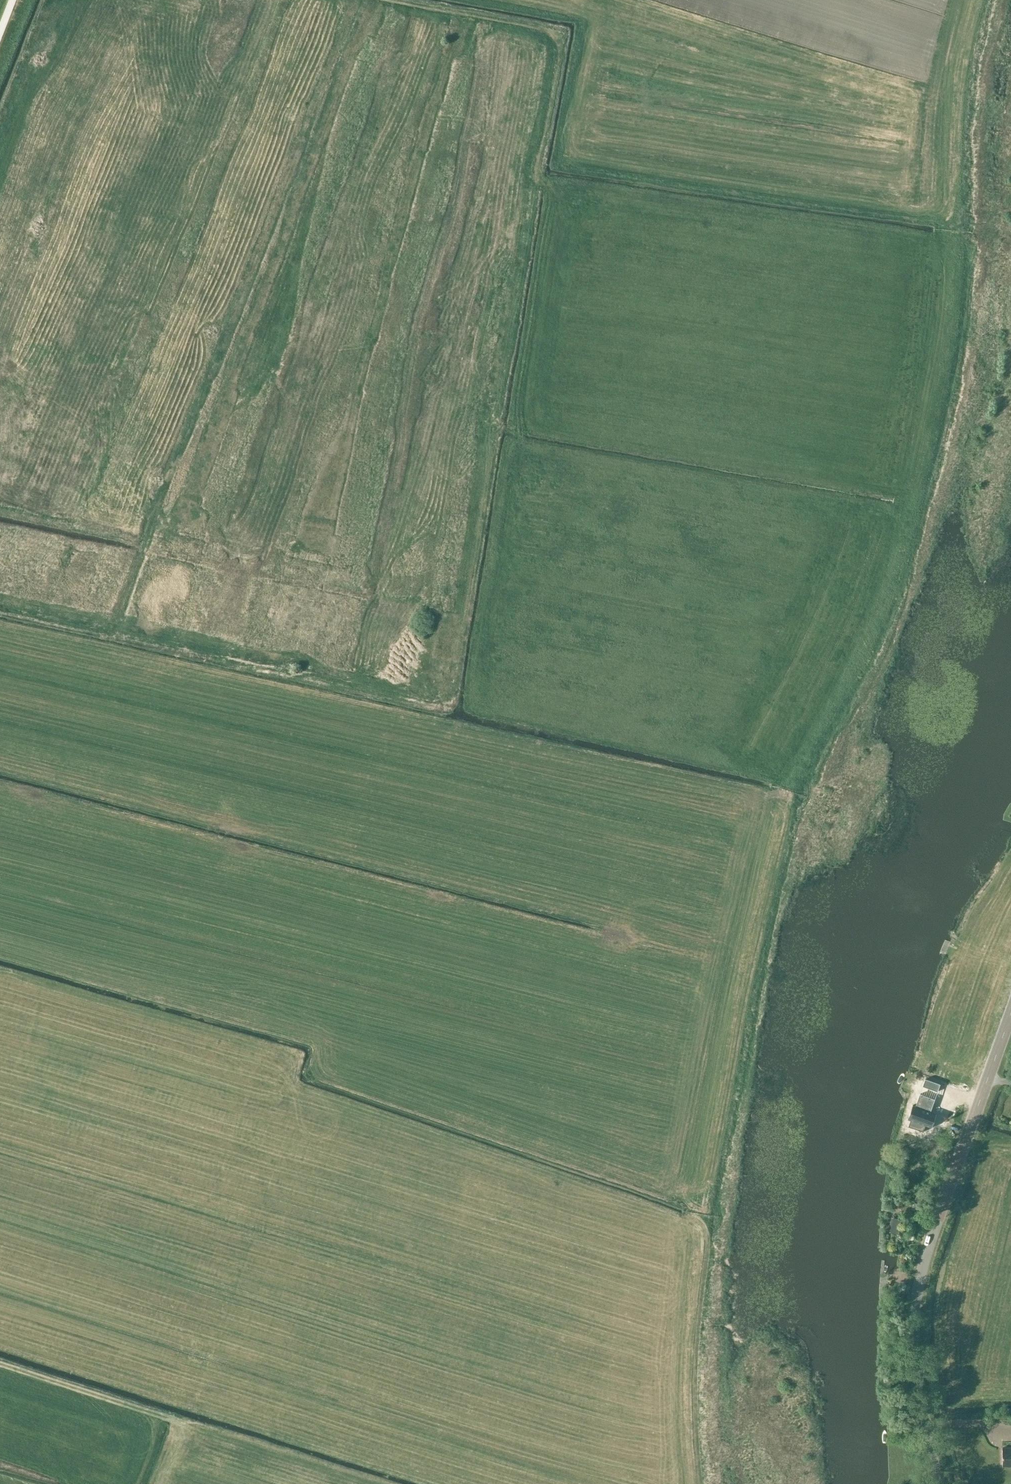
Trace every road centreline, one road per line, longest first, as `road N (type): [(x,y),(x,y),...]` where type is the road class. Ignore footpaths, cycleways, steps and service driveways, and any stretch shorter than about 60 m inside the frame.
road 1 (tertiary): [(1010,1007),(933,1221),(915,1299),(915,1350),(943,1483)]

